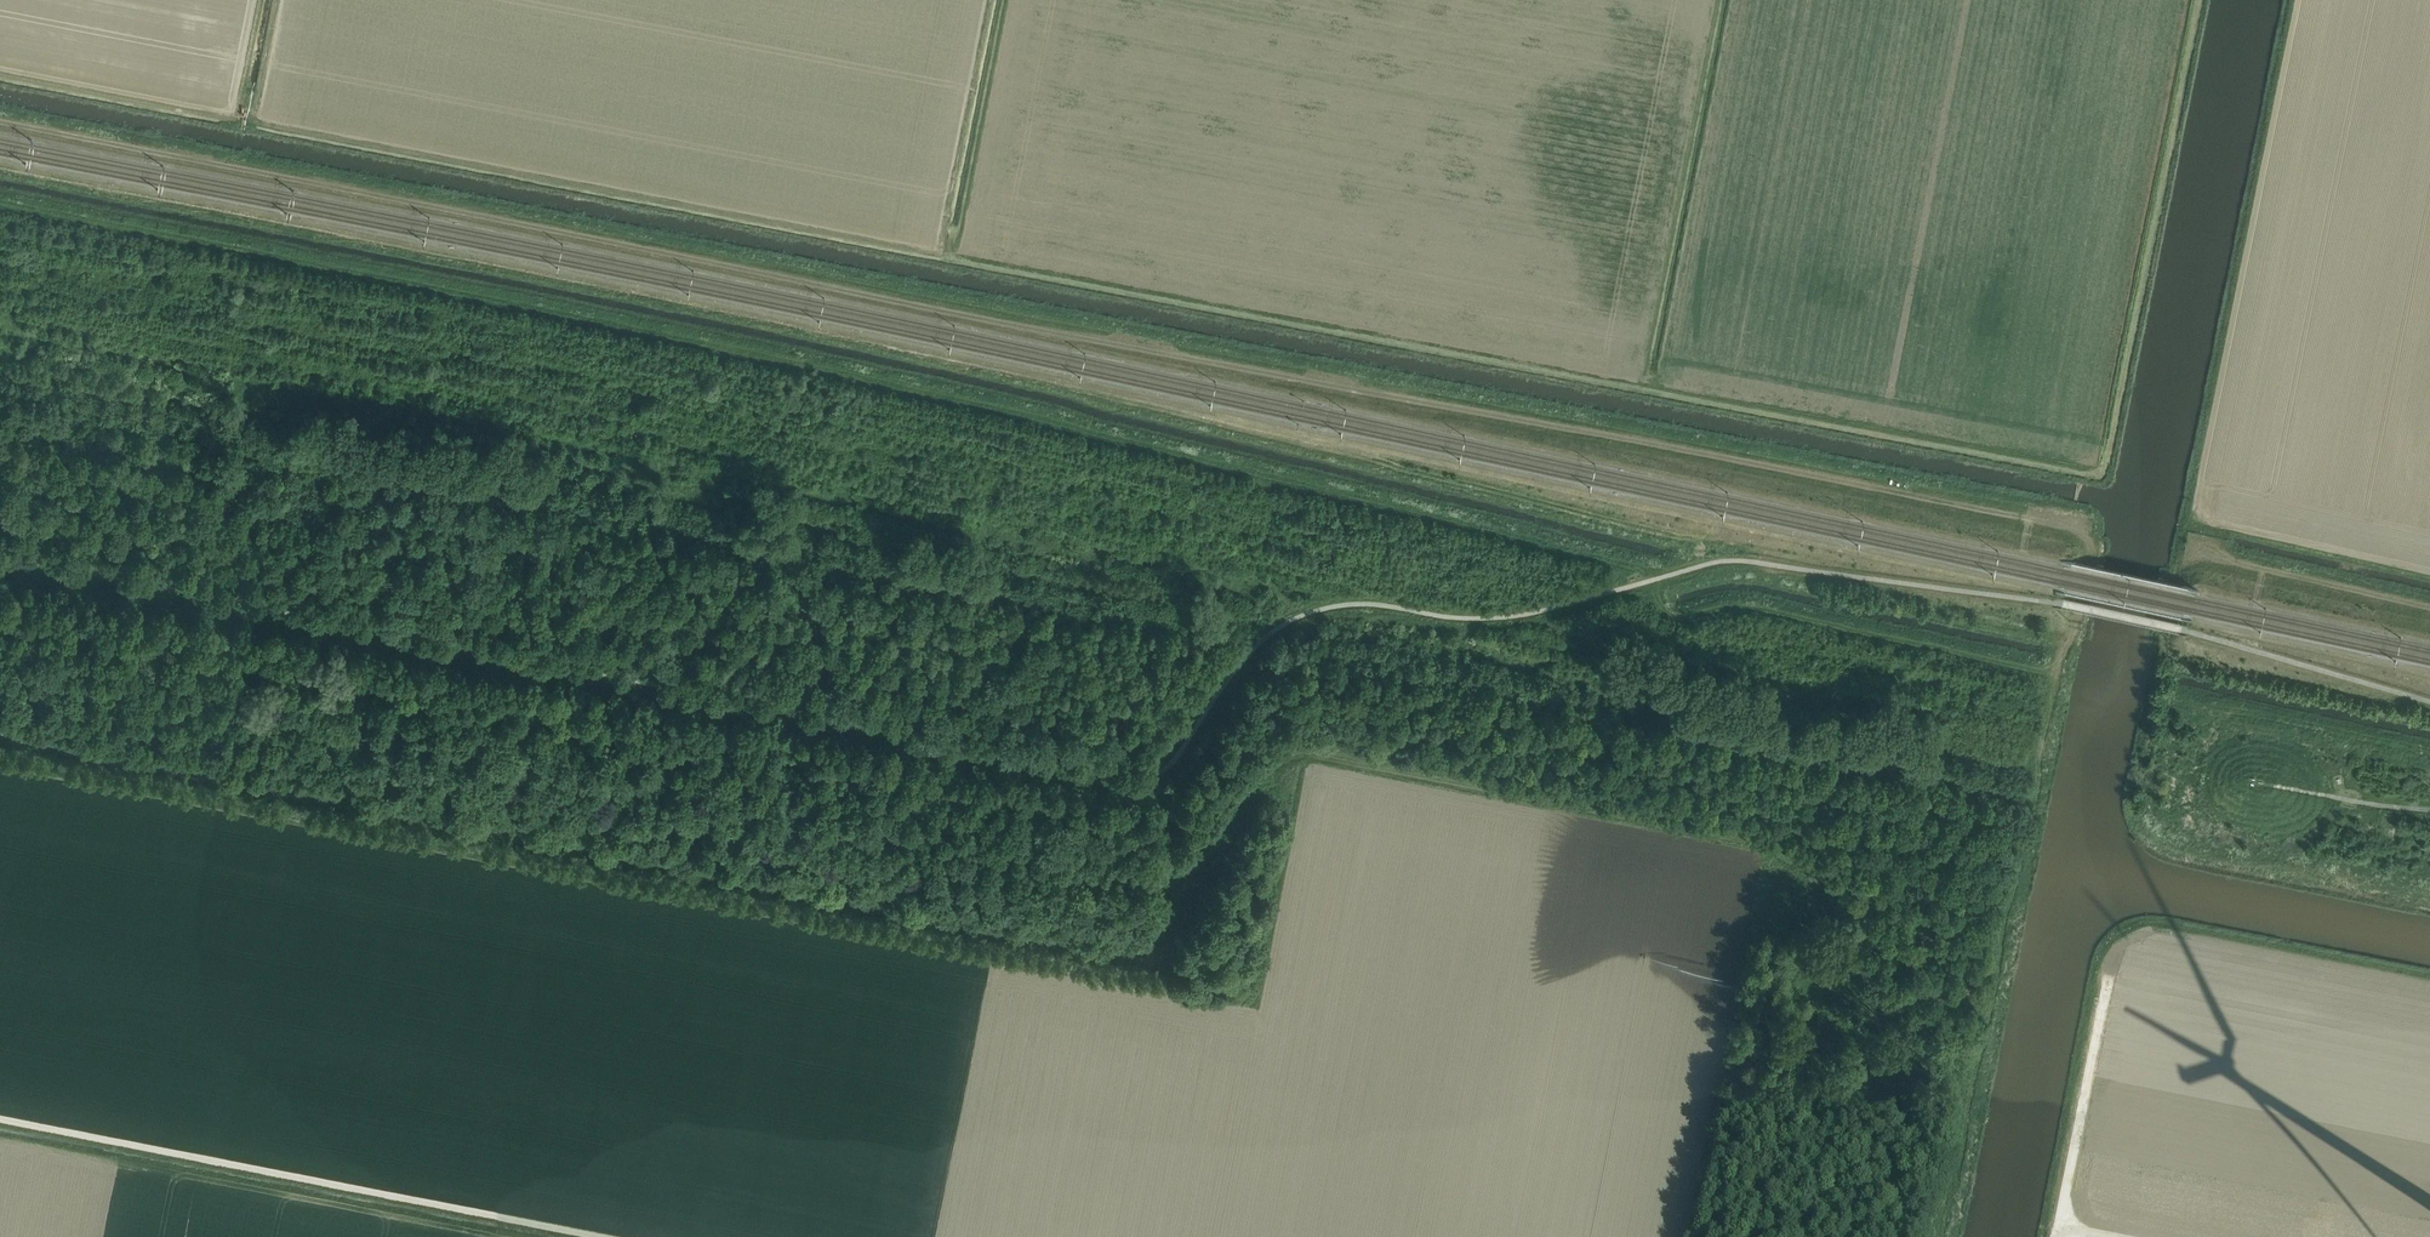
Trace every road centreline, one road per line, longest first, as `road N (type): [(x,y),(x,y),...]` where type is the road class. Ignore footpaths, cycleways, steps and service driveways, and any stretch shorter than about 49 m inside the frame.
road 1 (unclassified): [(639,1236),(0,1113)]
road 2 (track): [(2429,609),(2190,553),(2193,537),(2217,542)]

